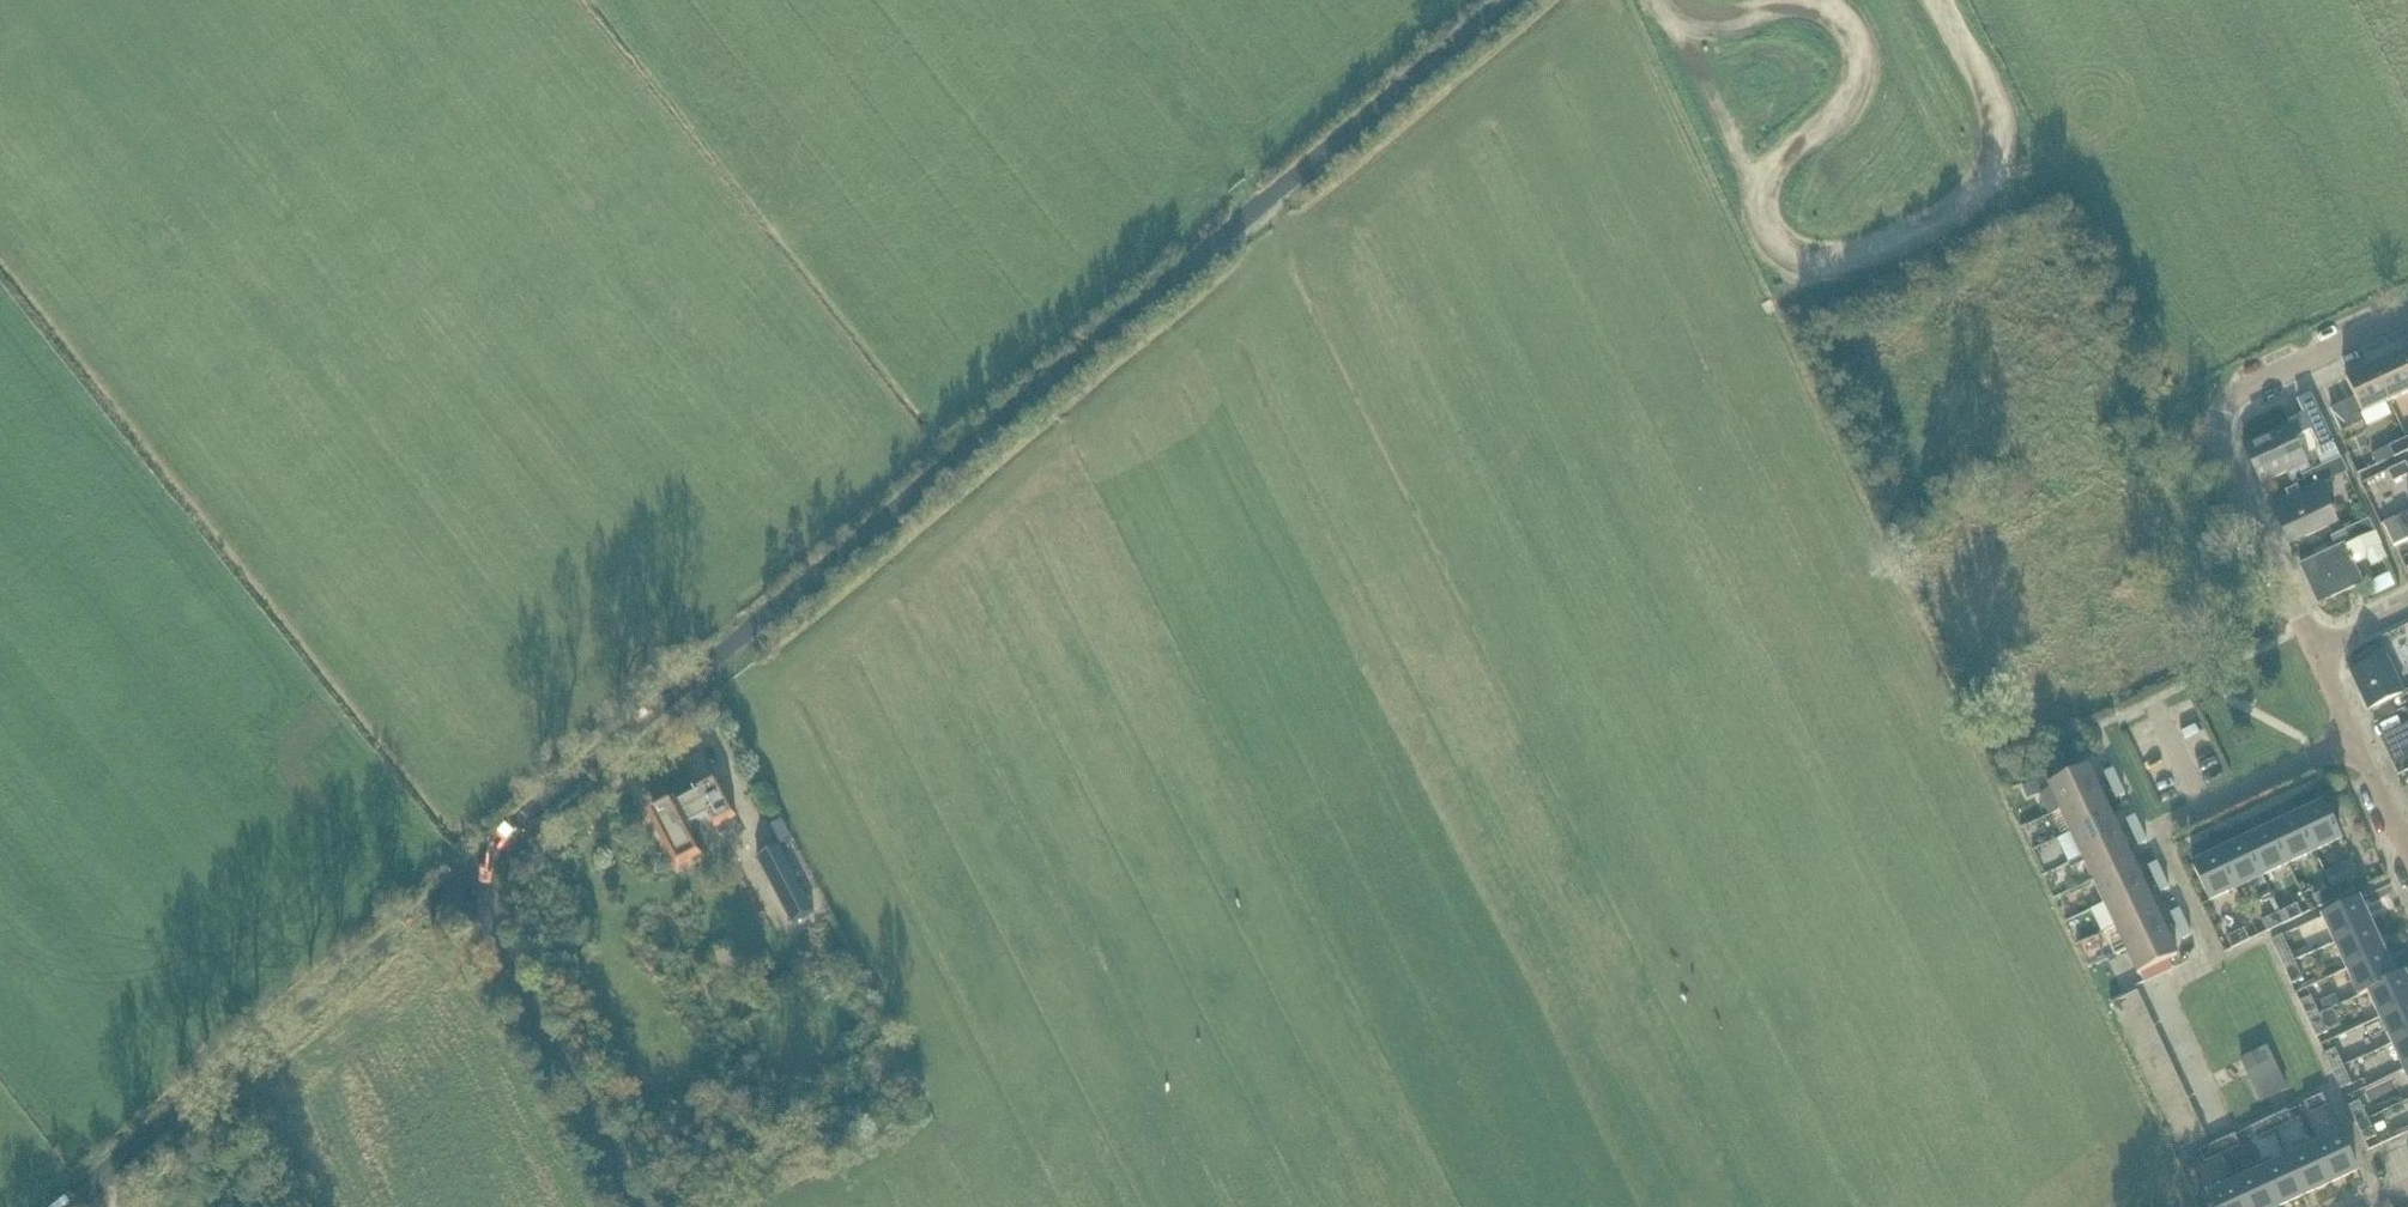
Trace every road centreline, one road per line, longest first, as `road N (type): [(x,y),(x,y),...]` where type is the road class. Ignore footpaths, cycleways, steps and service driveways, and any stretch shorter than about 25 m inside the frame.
road 1 (unclassified): [(638,1206),(483,905),(481,885),(489,871),(538,820),(1509,0)]
road 2 (residential): [(2315,652),(2217,441),(2221,413),(2238,392),(2407,313)]
road 3 (residential): [(2218,963),(2159,829),(2353,740)]
road 4 (residential): [(2407,853),(2353,740)]

